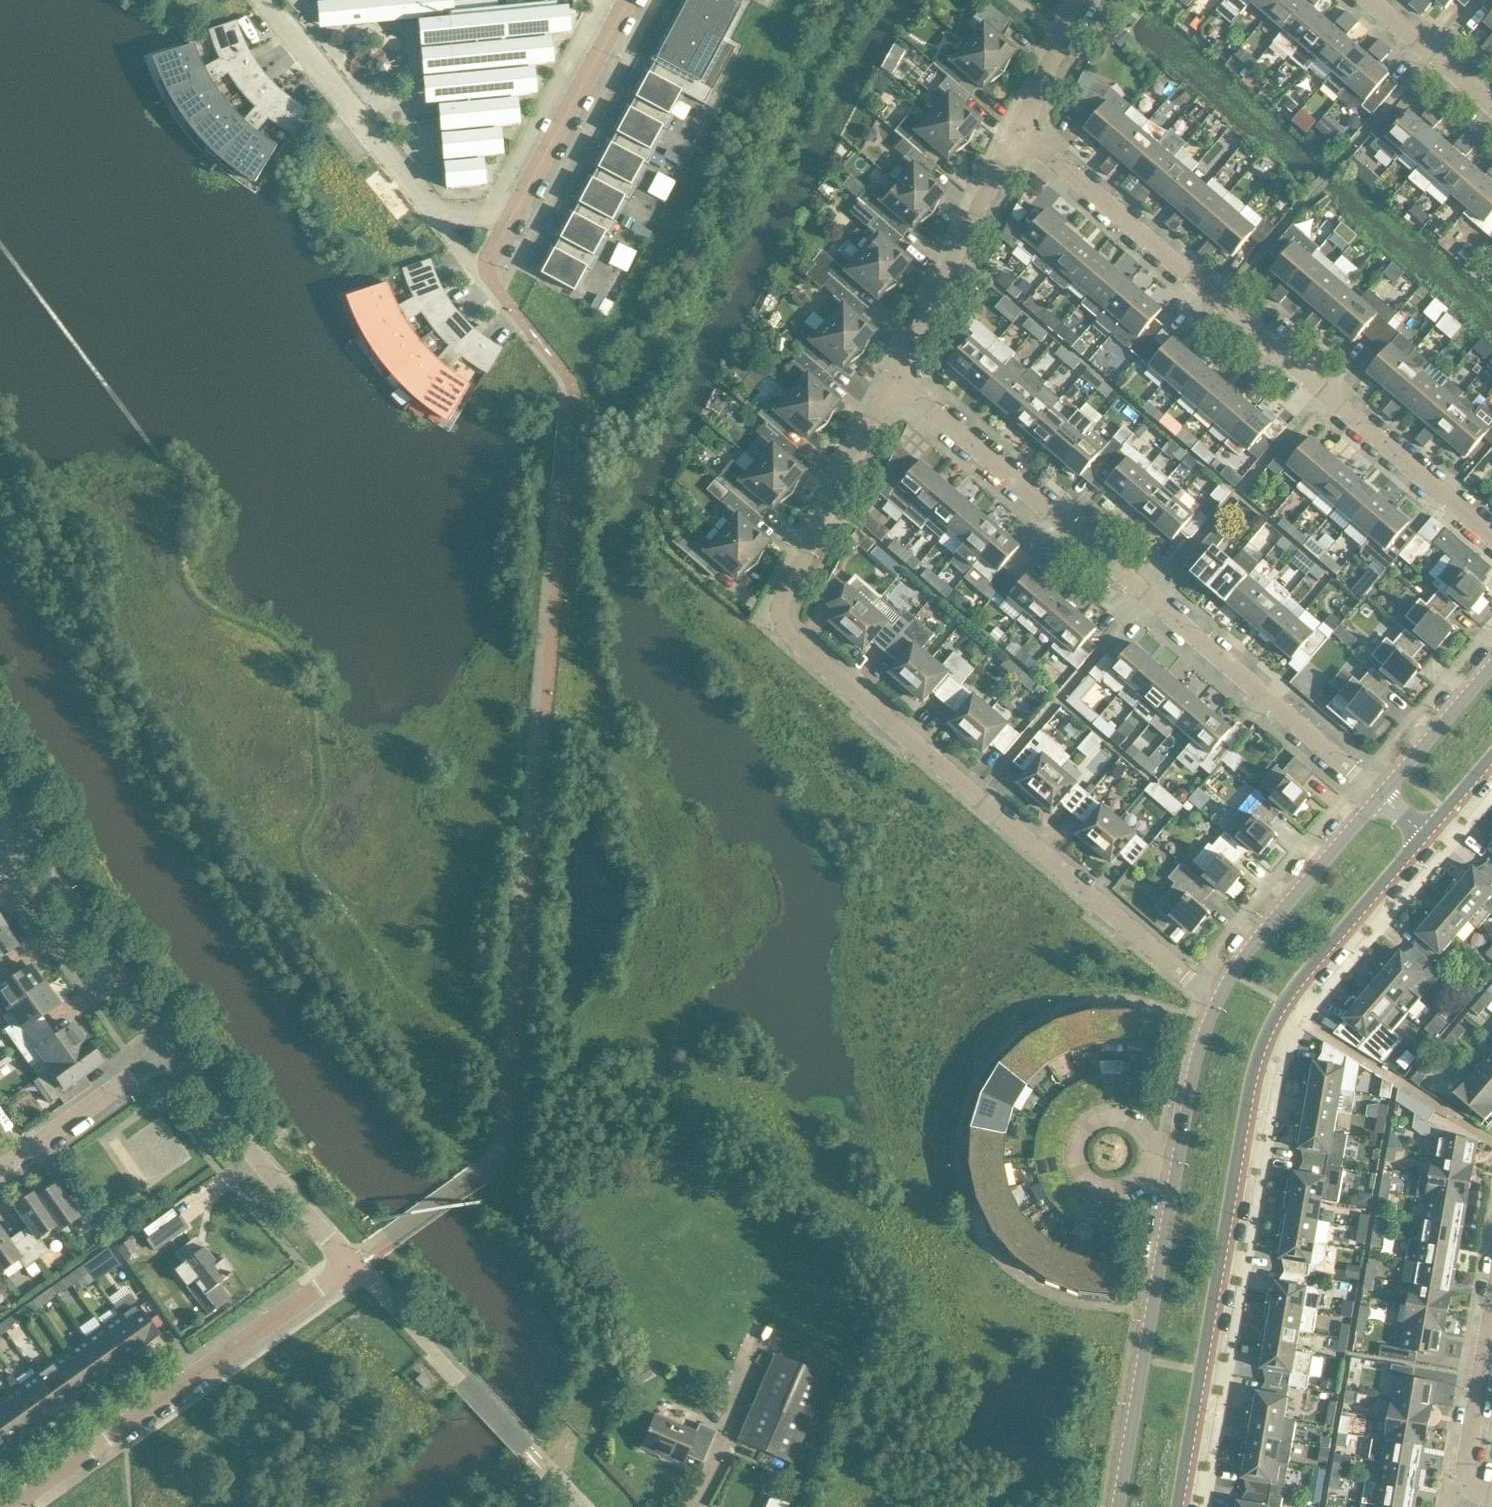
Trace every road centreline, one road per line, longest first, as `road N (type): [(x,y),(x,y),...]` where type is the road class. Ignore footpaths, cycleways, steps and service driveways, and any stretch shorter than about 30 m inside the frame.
road 1 (residential): [(1217,1006),(795,642),(783,619),(788,589),(897,379)]
road 2 (tertiary): [(1178,1506),(1254,1072),(1284,1004),(1424,837)]
road 3 (residential): [(267,0),(484,271),(629,0)]
road 4 (residential): [(1377,796),(897,379)]
road 5 (residential): [(1491,538),(1021,128)]
road 6 (tertiary): [(1217,1006),(1198,1069),(1119,1506)]
road 7 (residential): [(14,1506),(353,1267)]
road 8 (unclassified): [(174,1048),(353,1267)]
road 9 (residential): [(897,379),(1021,128)]
road 10 (tertiary): [(1377,796),(1266,920),(1217,1006)]
road 11 (unclassified): [(27,836),(174,1048)]
road 12 (residential): [(0,1172),(174,1048)]
road 13 (residential): [(1466,1479),(1491,1307)]
road 14 (tertiary): [(1491,667),(1377,796)]
road 15 (residential): [(1491,106),(1370,0)]
road 16 (residential): [(1021,128),(1085,0)]

